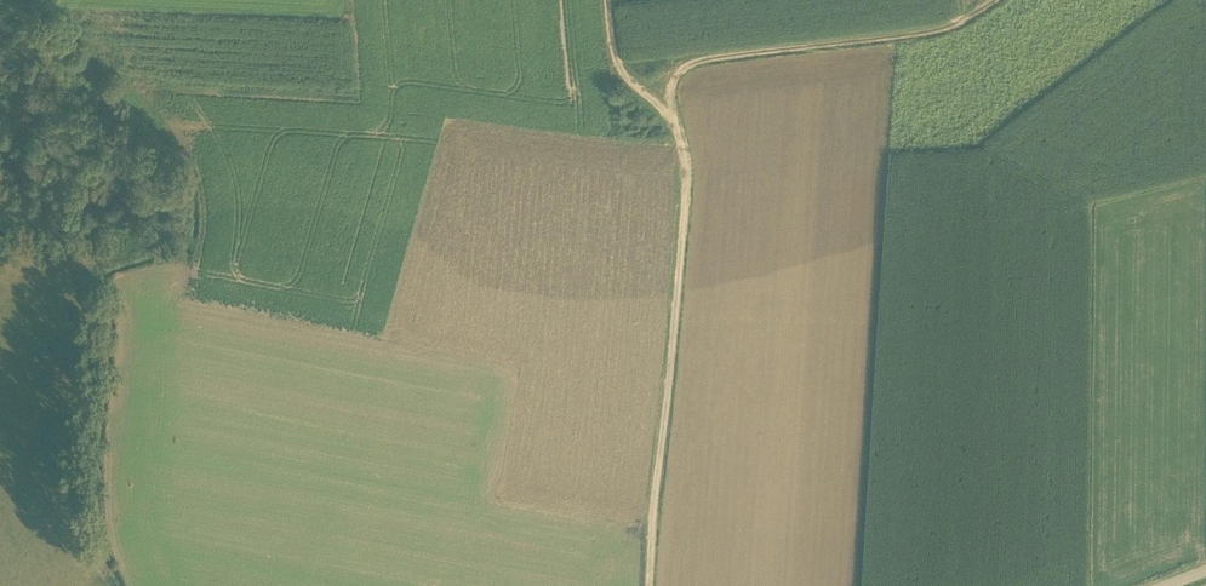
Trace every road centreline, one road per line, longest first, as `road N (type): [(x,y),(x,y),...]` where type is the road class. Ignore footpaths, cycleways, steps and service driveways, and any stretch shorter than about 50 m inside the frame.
road 1 (track): [(666,100),(684,152),(651,585)]
road 2 (track): [(995,0),(968,20),(928,33),(697,61),(666,100)]
road 3 (track): [(606,0),(615,57),(636,88),(666,100)]

